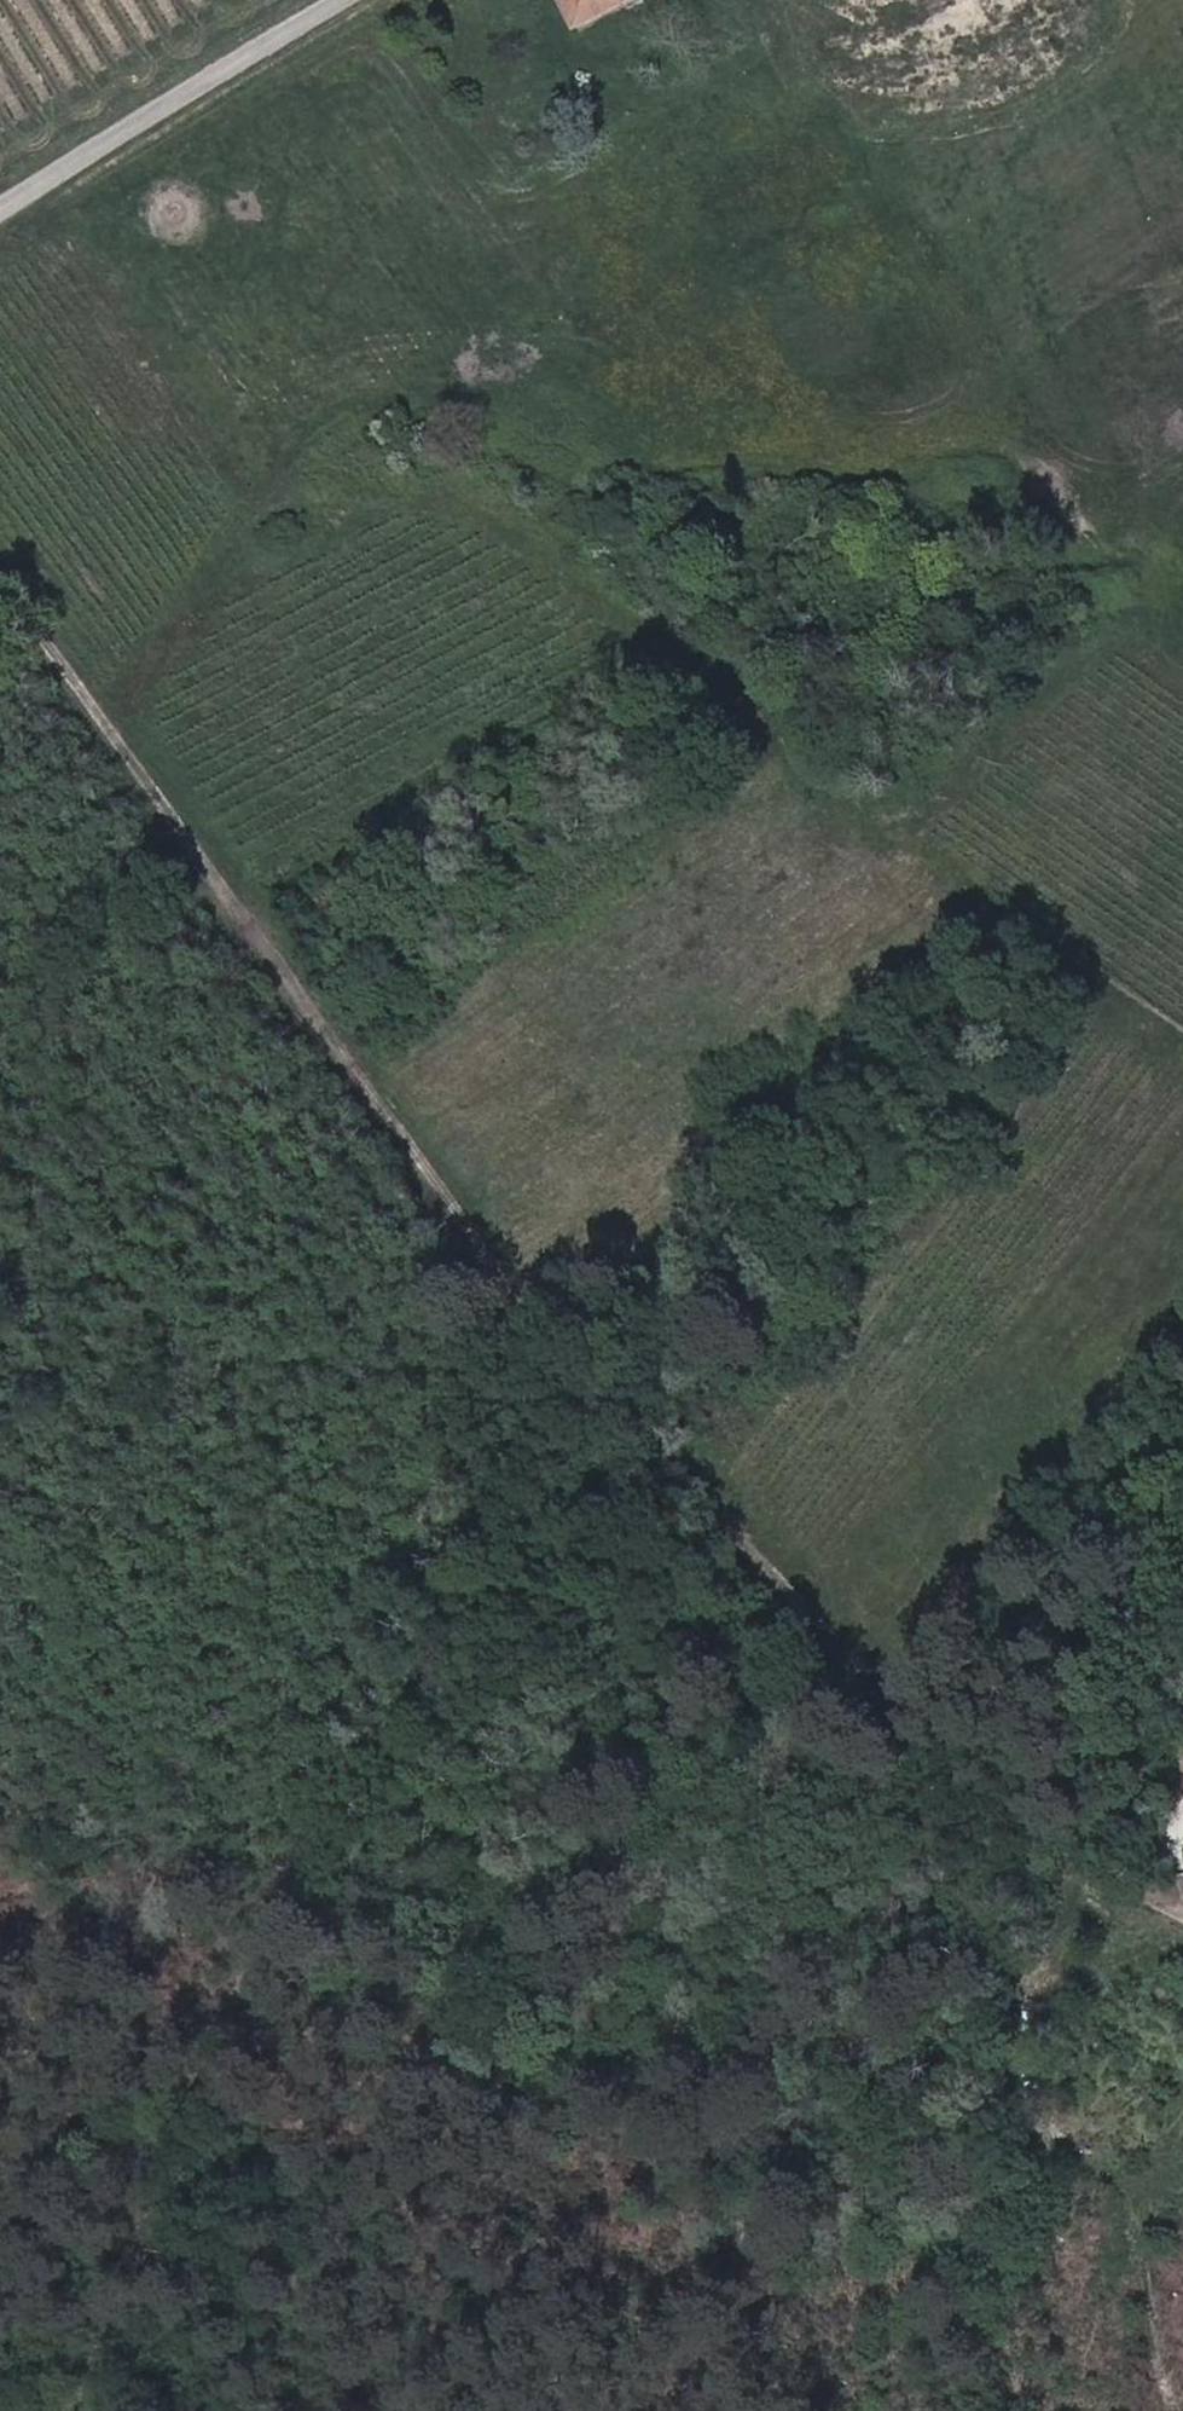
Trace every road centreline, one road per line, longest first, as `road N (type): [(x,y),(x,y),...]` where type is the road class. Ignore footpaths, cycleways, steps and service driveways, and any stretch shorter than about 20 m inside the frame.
road 1 (track): [(0,554),(547,1322),(951,1774),(1182,1911)]
road 2 (unclassified): [(351,0),(0,214)]

